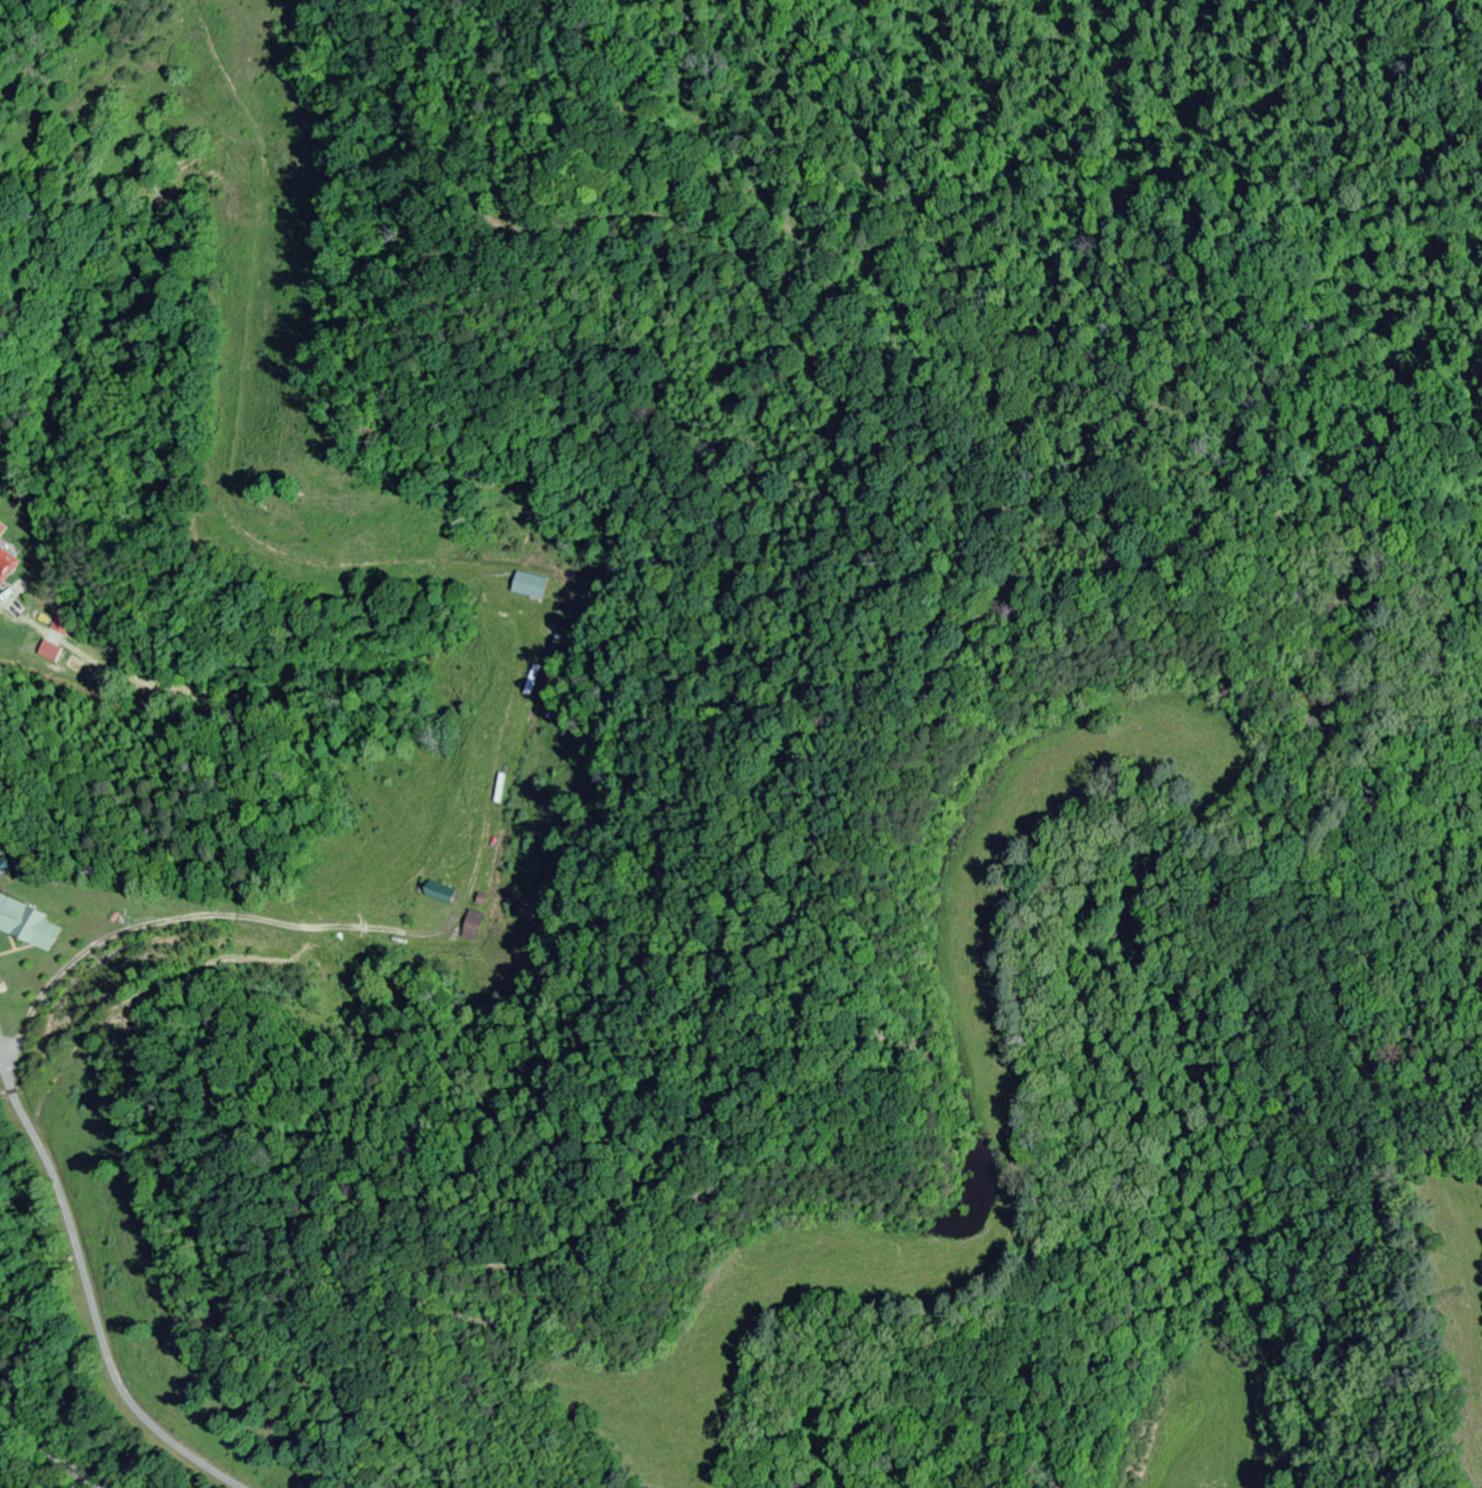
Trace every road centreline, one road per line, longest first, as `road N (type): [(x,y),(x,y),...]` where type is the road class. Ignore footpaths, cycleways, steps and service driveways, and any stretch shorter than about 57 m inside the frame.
road 1 (residential): [(105,1487),(35,1433),(0,1378)]

